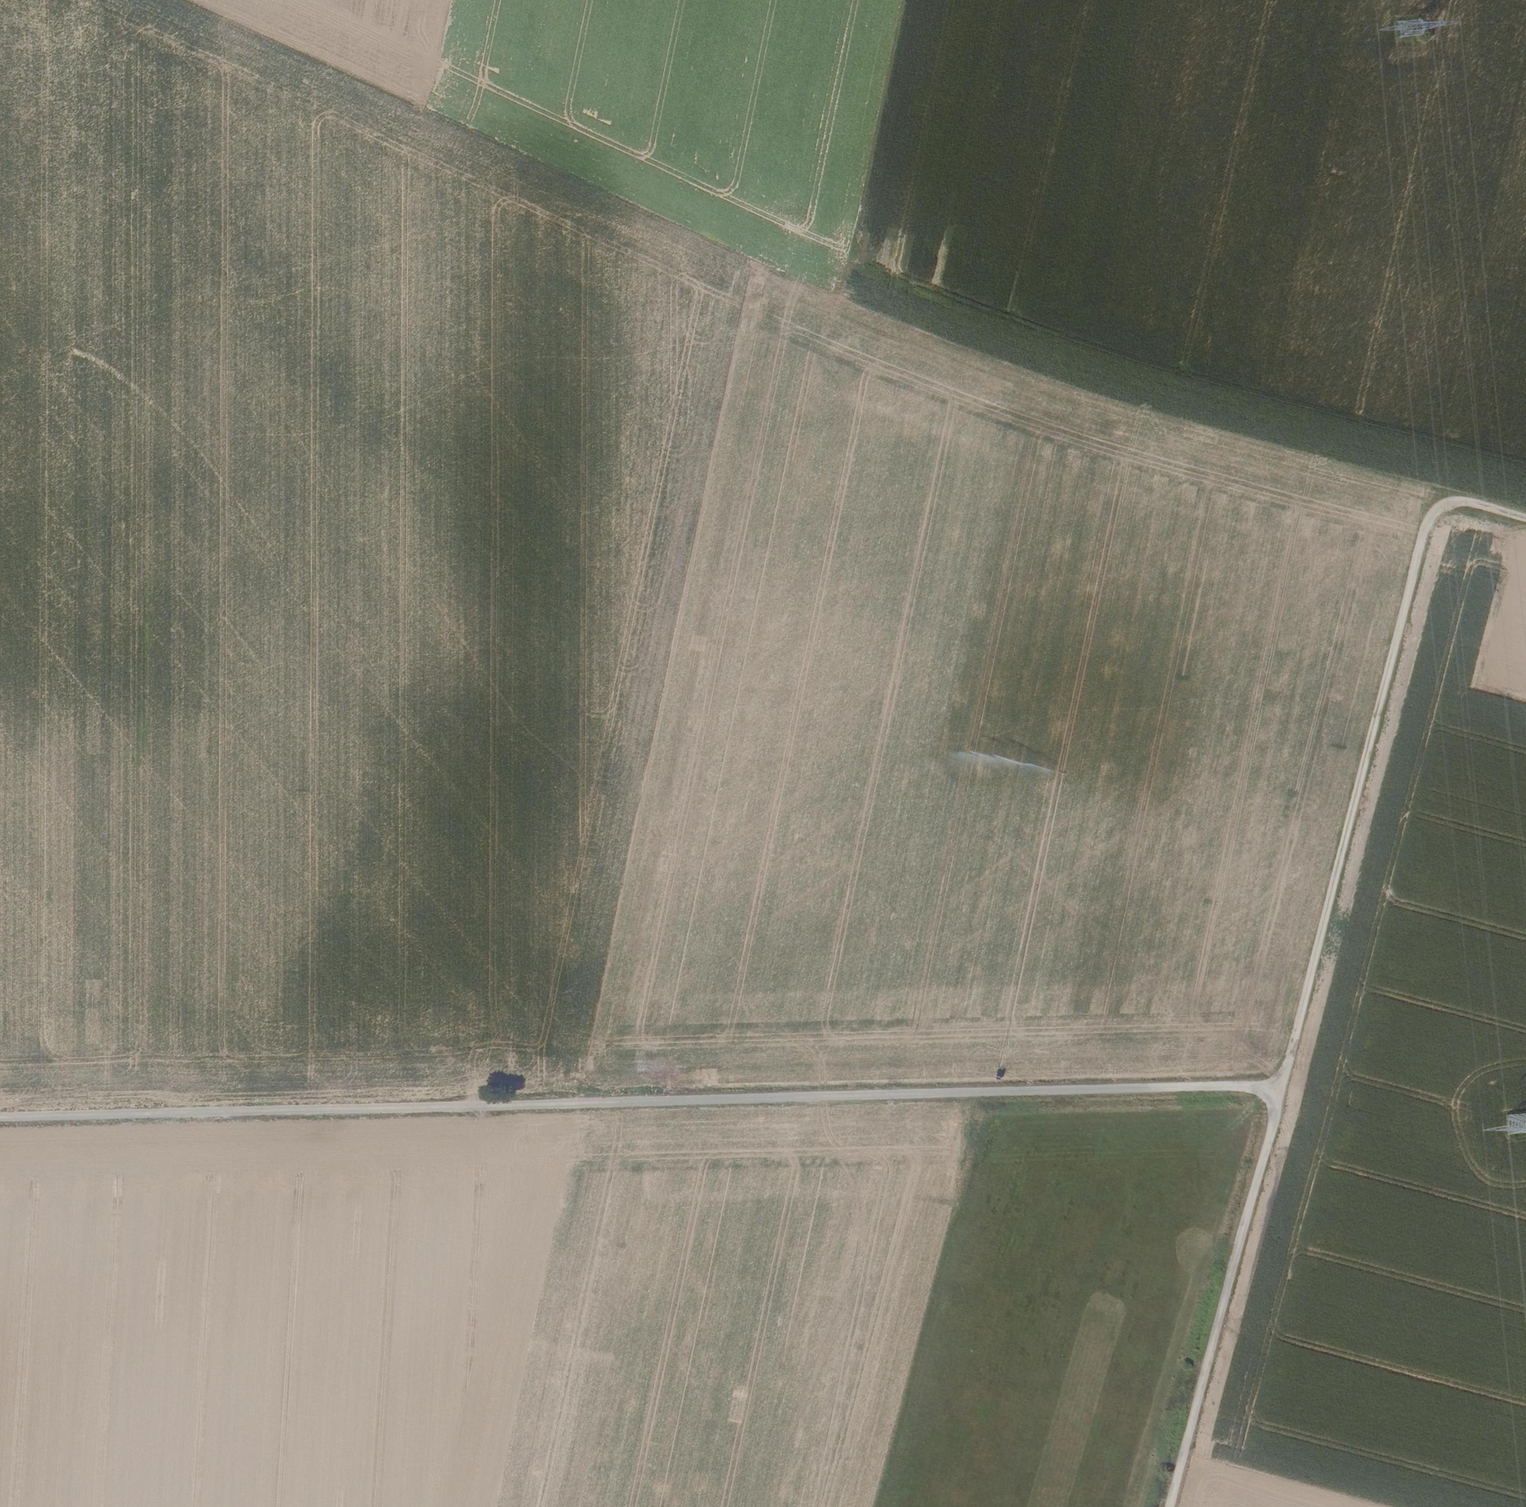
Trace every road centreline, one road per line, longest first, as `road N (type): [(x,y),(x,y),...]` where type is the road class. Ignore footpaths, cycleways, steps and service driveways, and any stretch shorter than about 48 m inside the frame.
road 1 (track): [(1281,1085),(0,1117)]
road 2 (track): [(1525,516),(1463,501),(1434,509),(1425,523),(1171,1506)]

